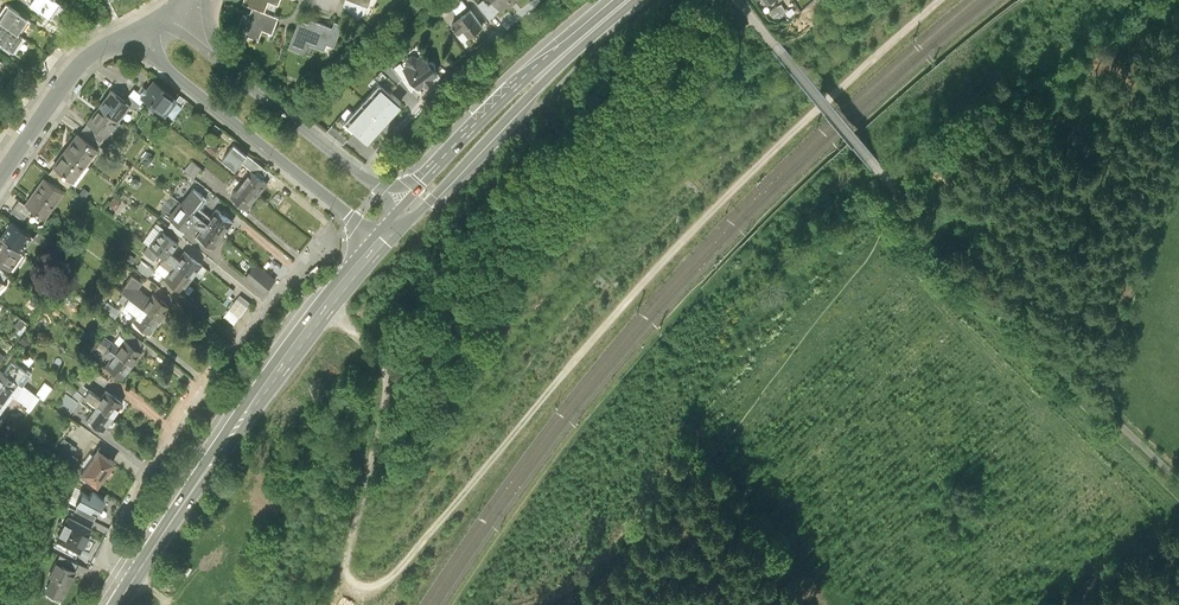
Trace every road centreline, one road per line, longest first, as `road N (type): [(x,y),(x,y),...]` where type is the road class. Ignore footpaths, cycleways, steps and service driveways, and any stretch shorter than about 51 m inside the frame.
road 1 (track): [(947,0),(743,183),(585,351),(408,562),(371,590),(349,583),(344,573),(384,374),(326,305)]
road 2 (track): [(1178,480),(875,167)]
road 3 (primary): [(135,577),(380,236)]
road 4 (residential): [(324,239),(217,372),(124,513),(112,554),(135,577)]
road 5 (unclassified): [(140,34),(182,83),(380,236)]
road 6 (primary): [(408,206),(541,72),(627,0)]
road 7 (residential): [(539,0),(442,83),(364,174)]
road 8 (track): [(737,0),(875,167)]
road 9 (residential): [(0,178),(77,71),(140,34)]
road 10 (unclassified): [(364,174),(221,63)]

